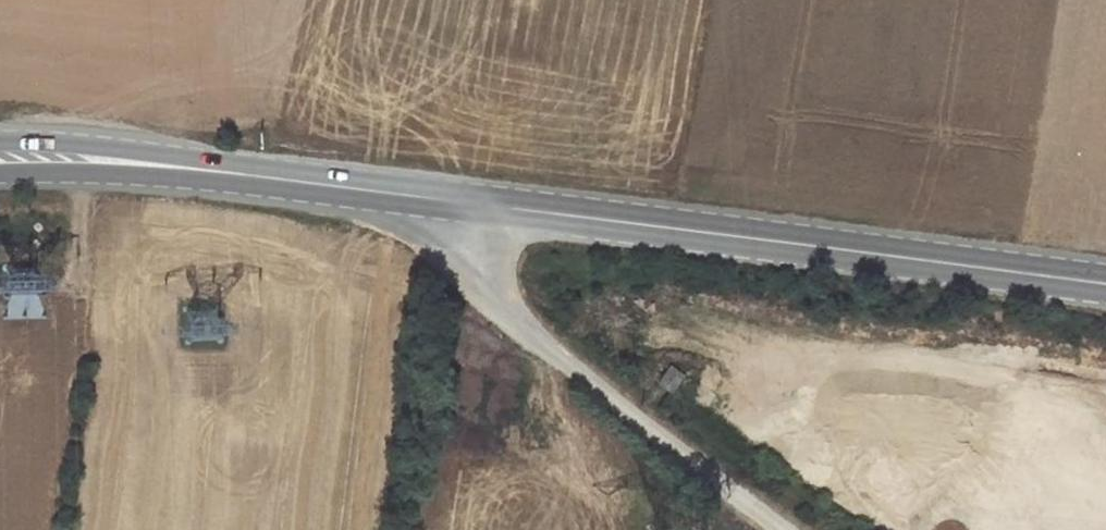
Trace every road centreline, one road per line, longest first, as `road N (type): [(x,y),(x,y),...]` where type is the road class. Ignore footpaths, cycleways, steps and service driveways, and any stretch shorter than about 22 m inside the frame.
road 1 (secondary): [(1105,285),(289,183)]
road 2 (track): [(779,529),(508,320),(439,199)]
road 3 (secondary): [(289,183),(75,143),(0,145)]
road 4 (secondary): [(0,172),(75,167),(289,183)]

